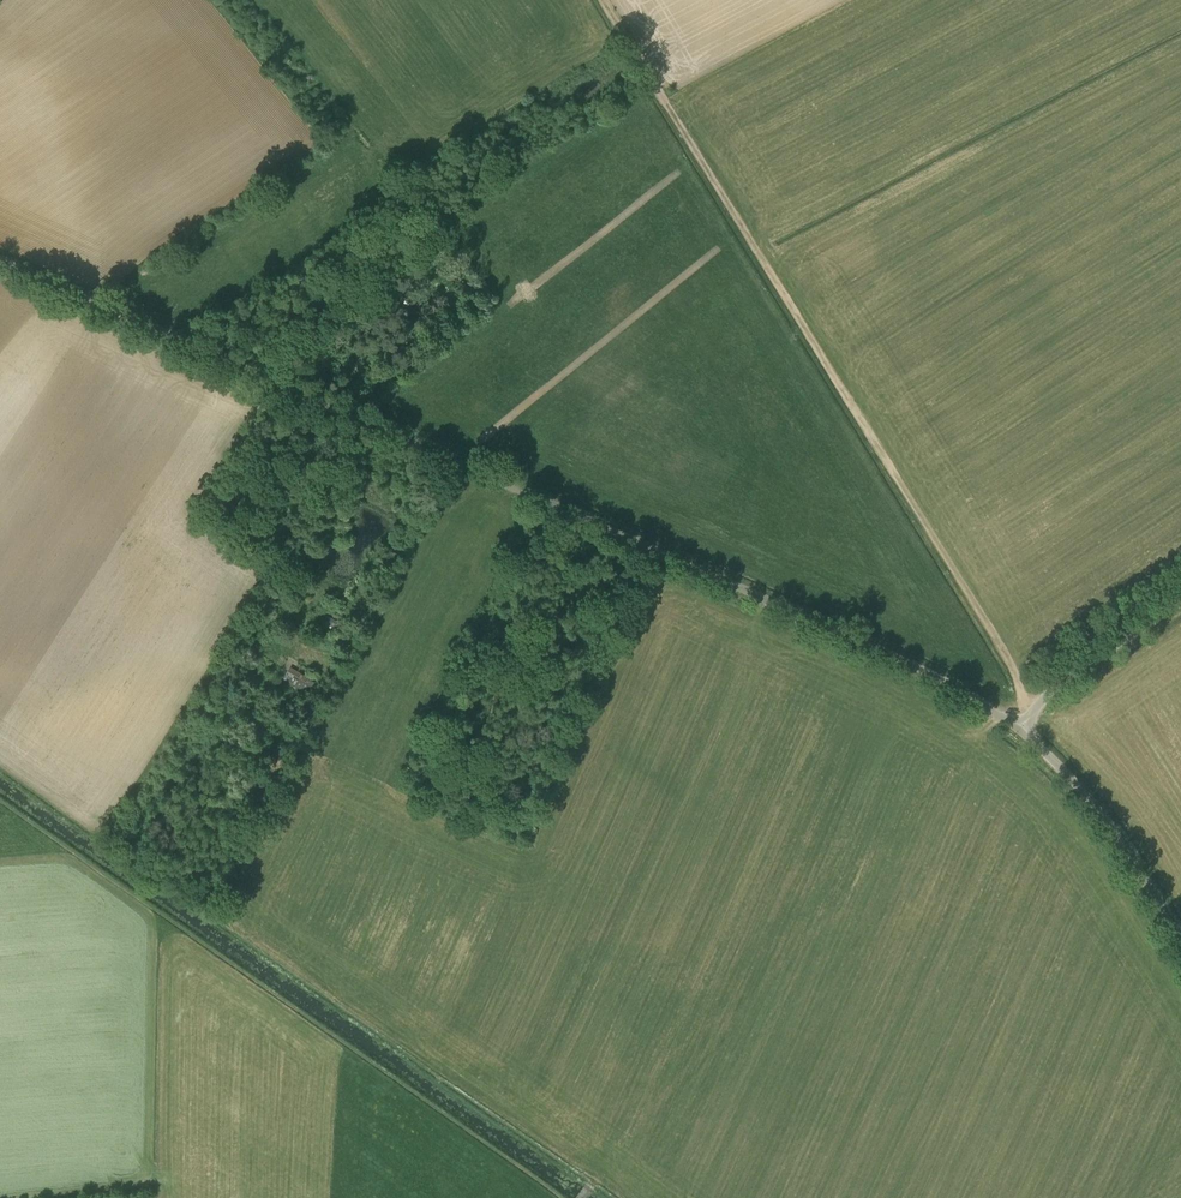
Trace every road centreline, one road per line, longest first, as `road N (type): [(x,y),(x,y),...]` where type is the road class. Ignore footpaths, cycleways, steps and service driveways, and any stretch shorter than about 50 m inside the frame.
road 1 (unclassified): [(1021,730),(923,669),(0,251)]
road 2 (unclassified): [(1180,939),(1080,787),(1021,730)]
road 3 (unclassified): [(1021,730),(1048,693),(1180,600)]

